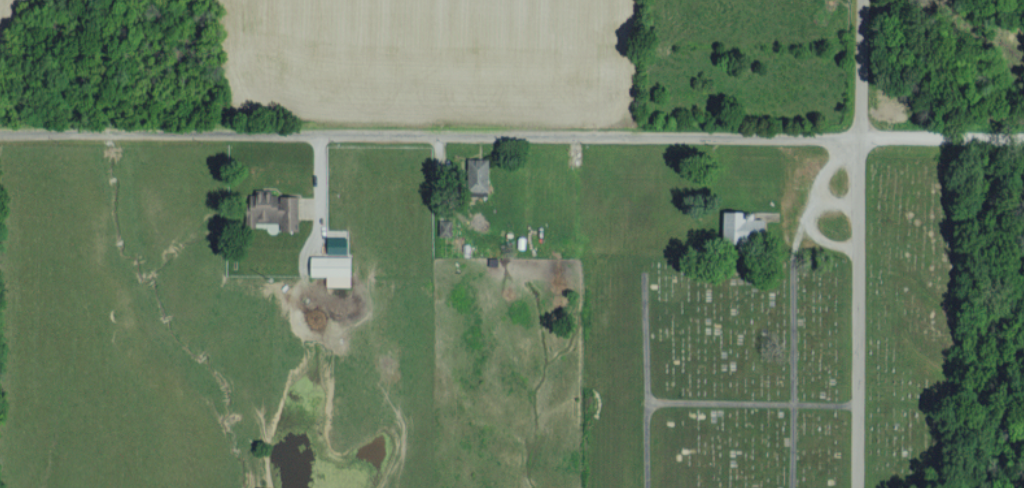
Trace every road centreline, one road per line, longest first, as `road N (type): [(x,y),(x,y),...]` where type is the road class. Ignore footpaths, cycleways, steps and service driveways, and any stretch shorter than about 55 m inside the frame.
road 1 (residential): [(0,119),(1023,127)]
road 2 (residential): [(856,487),(863,0)]

